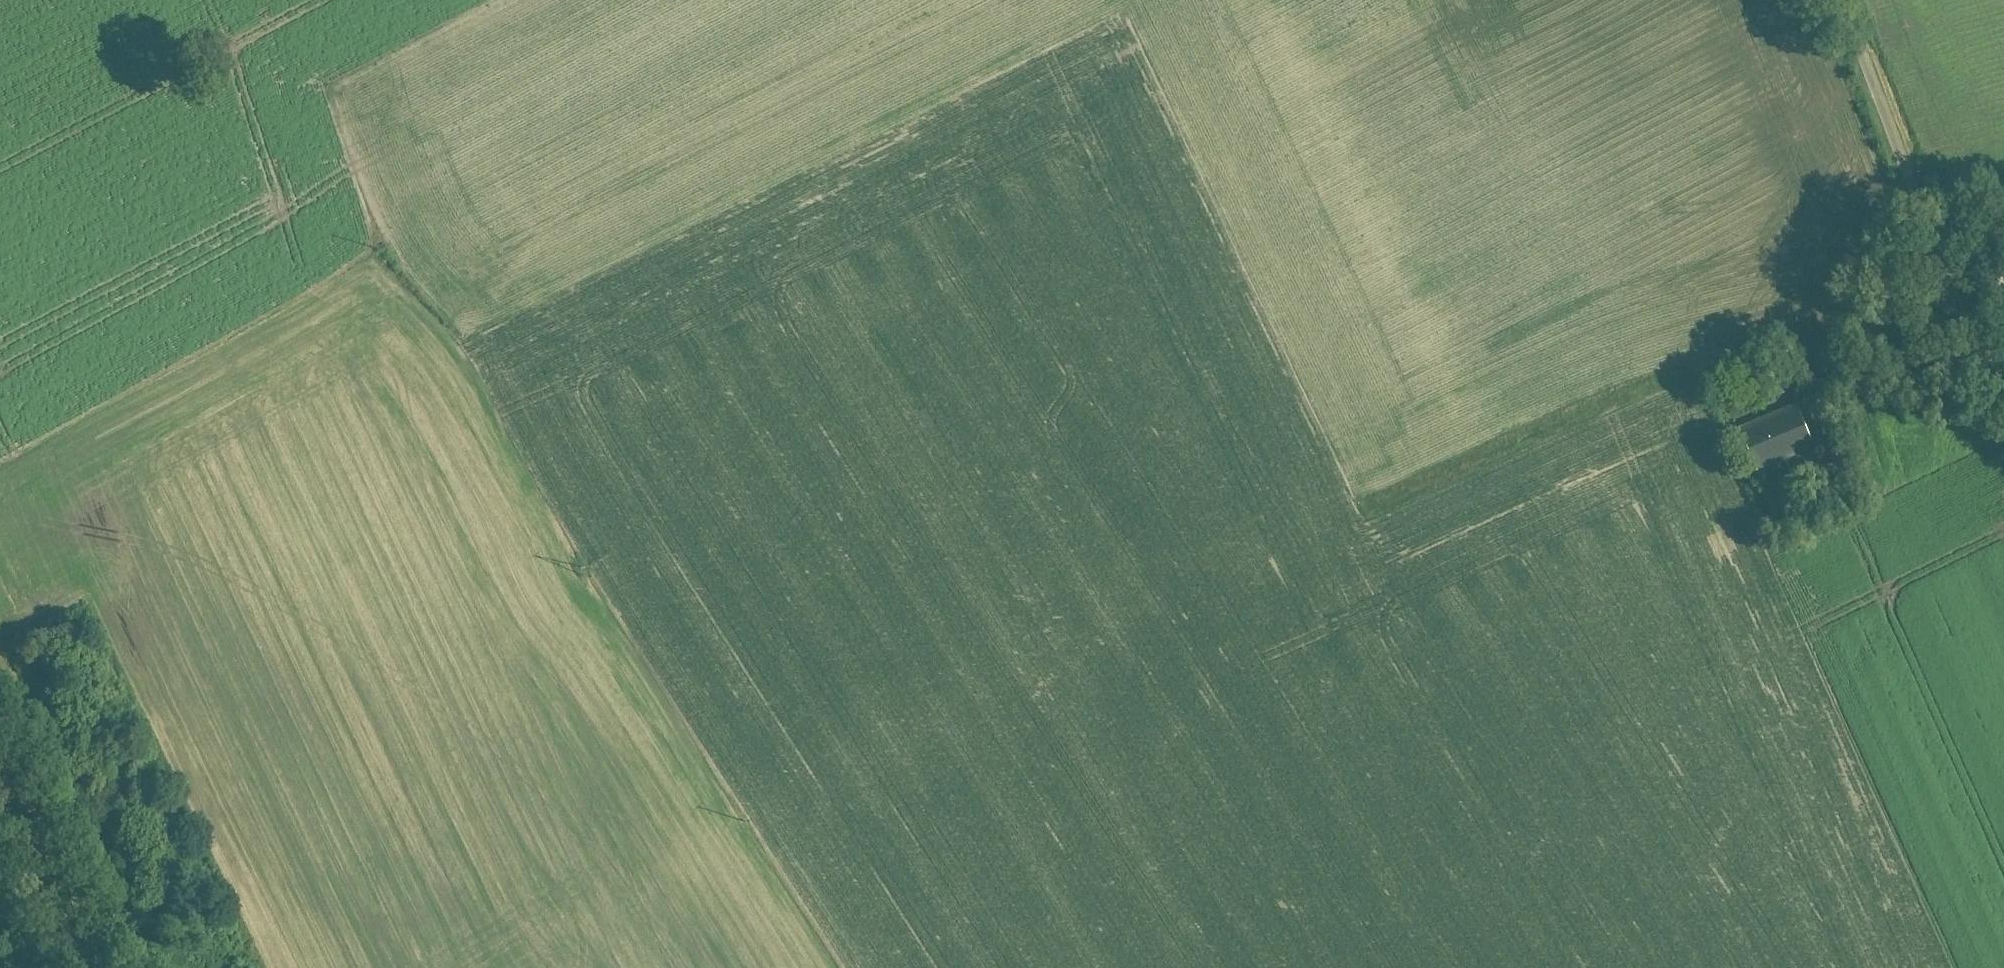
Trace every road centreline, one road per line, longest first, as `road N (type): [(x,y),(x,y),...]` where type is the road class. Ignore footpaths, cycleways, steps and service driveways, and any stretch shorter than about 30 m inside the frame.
road 1 (residential): [(1839,0),(1937,275),(2003,342)]
road 2 (unclassified): [(75,967),(0,799)]

